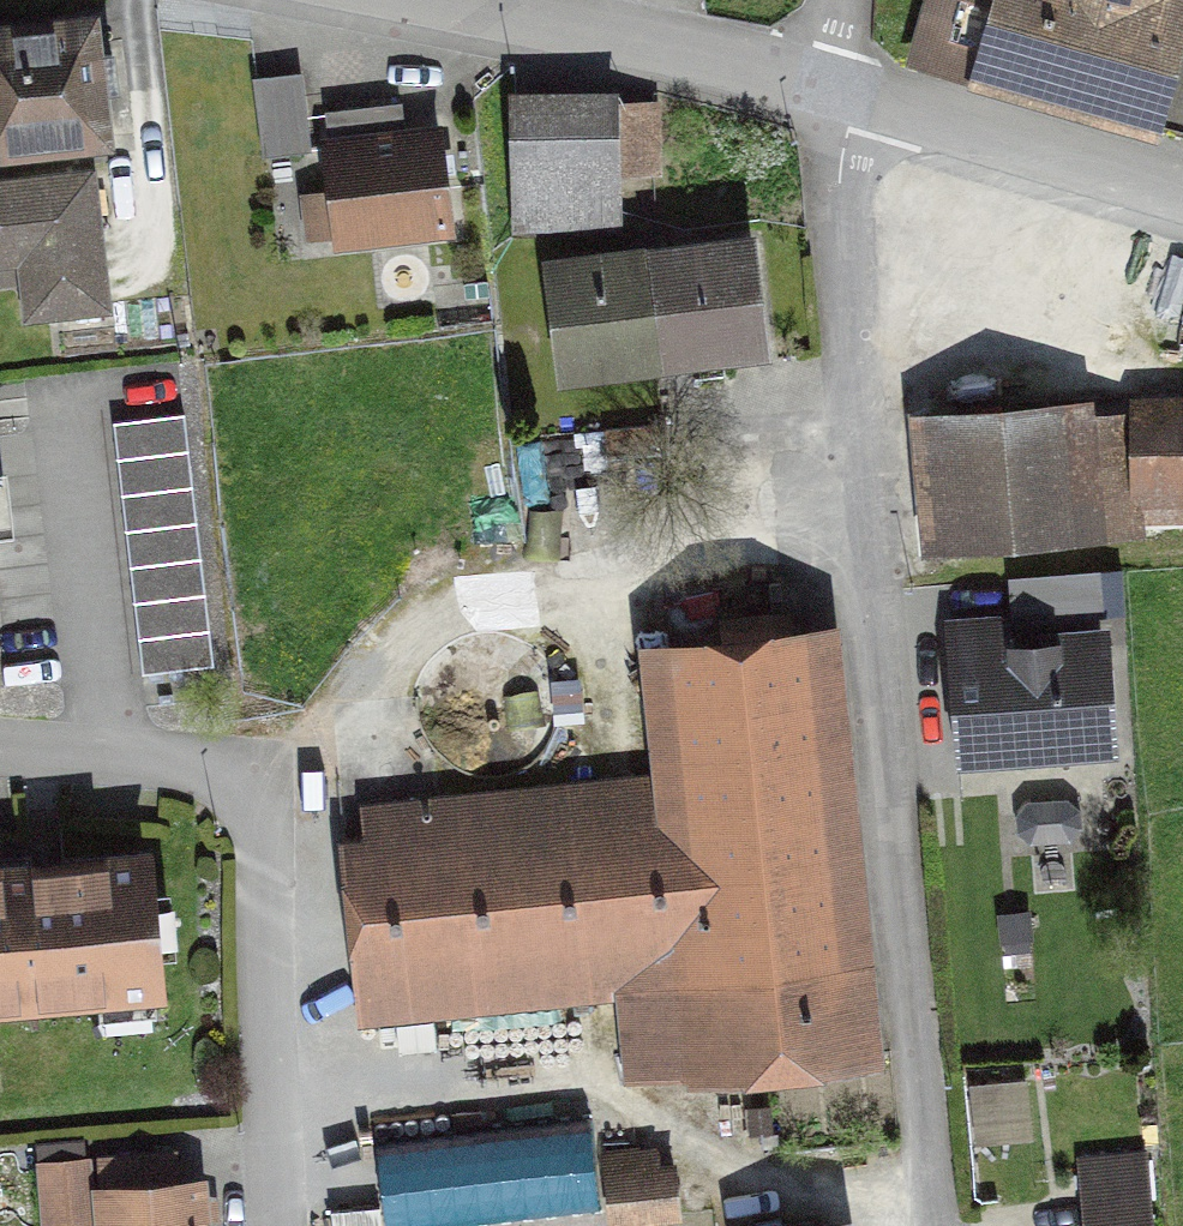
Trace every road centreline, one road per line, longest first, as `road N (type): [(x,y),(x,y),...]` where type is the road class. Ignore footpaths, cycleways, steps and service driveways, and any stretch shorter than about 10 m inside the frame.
road 1 (residential): [(842,80),(858,379),(942,1225)]
road 2 (residential): [(0,749),(170,763),(253,784),(275,1225)]
road 3 (residential): [(487,0),(842,80)]
road 4 (residential): [(842,80),(1182,197)]

